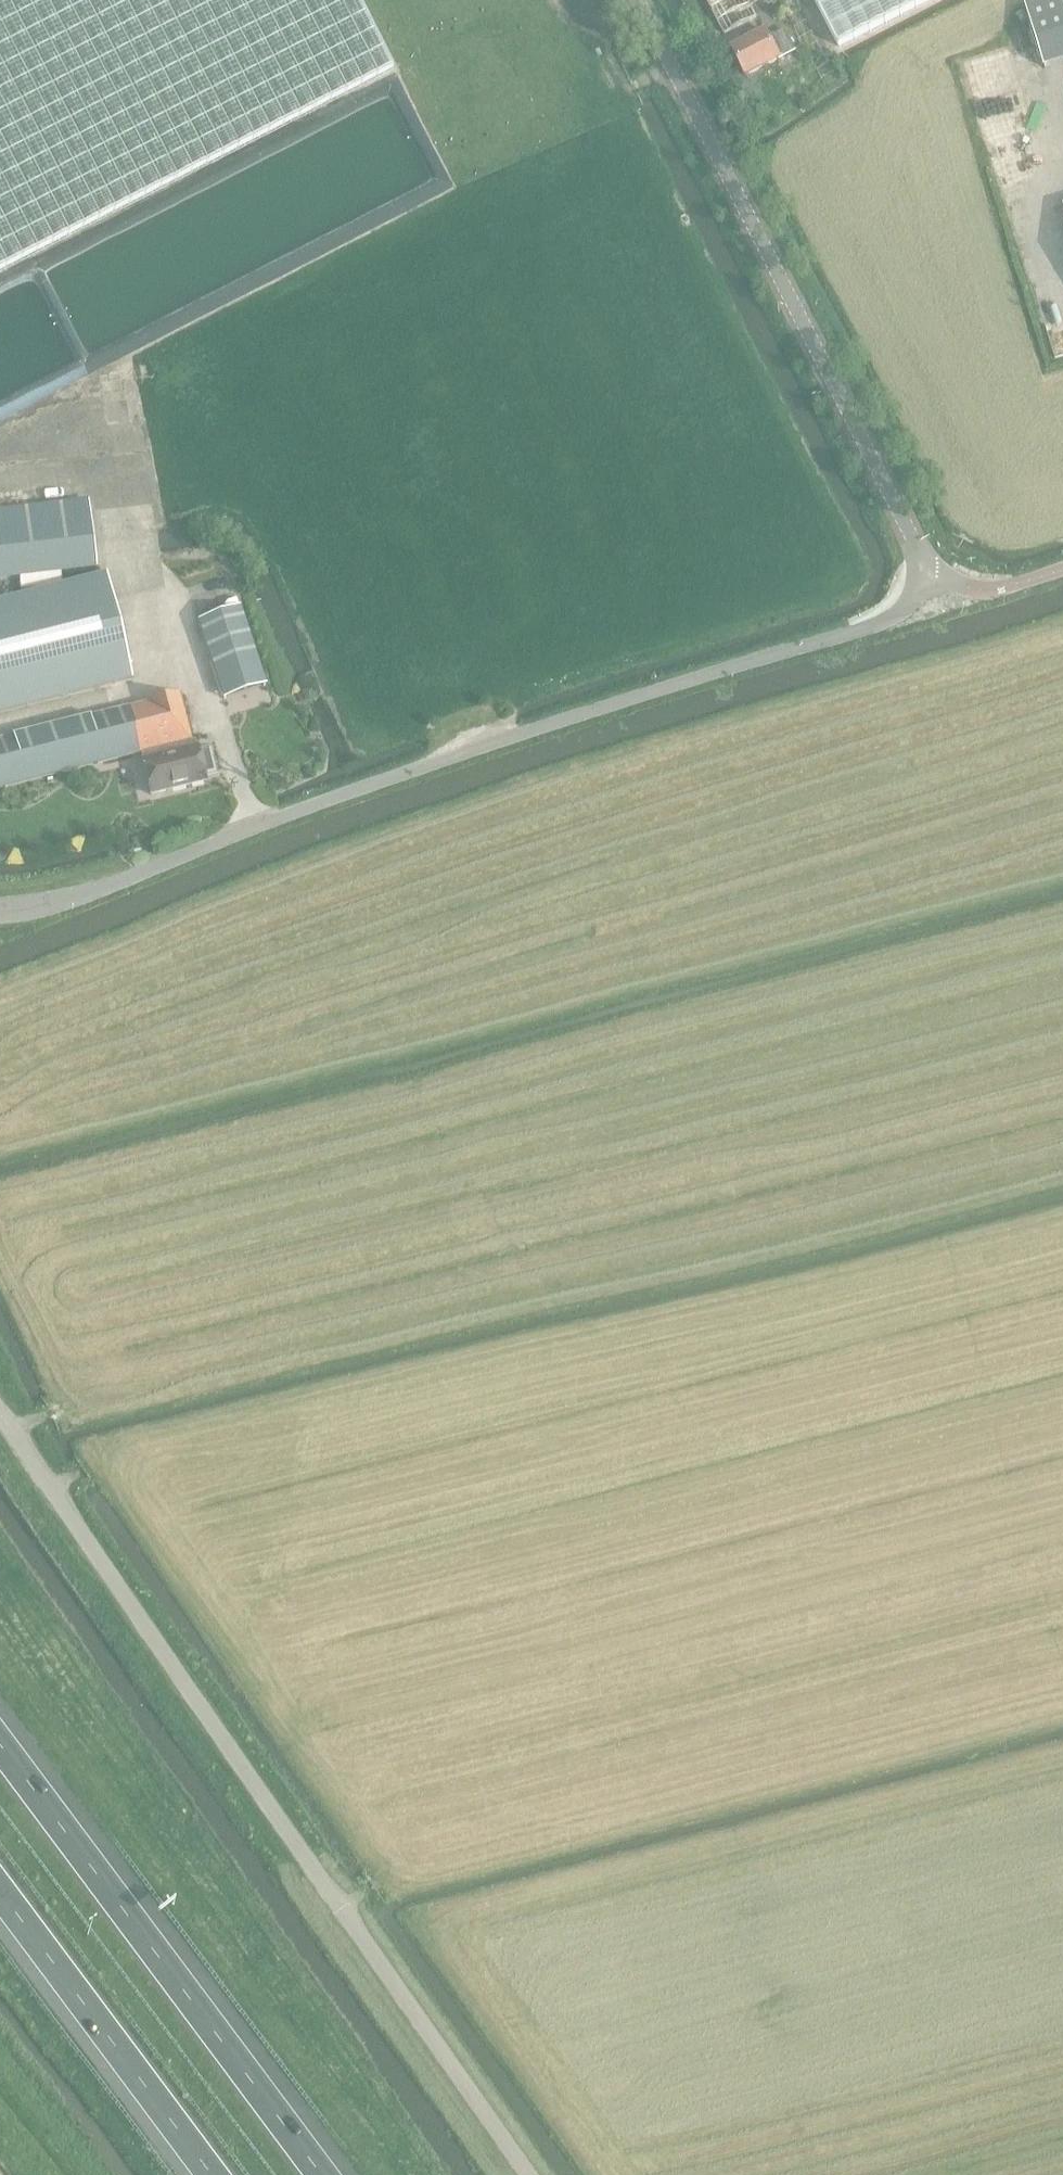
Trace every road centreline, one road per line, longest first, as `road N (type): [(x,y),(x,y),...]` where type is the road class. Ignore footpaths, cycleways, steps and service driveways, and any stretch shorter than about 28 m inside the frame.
road 1 (unclassified): [(933,582),(899,614),(862,631),(494,742),(73,899),(0,910)]
road 2 (unclassified): [(528,2174),(0,1420)]
road 3 (unclassified): [(933,582),(639,0)]
road 4 (motorway): [(322,2174),(0,1744)]
road 5 (motorway): [(0,1886),(214,2174)]
road 6 (unclassified): [(1062,569),(992,590),(933,582)]

